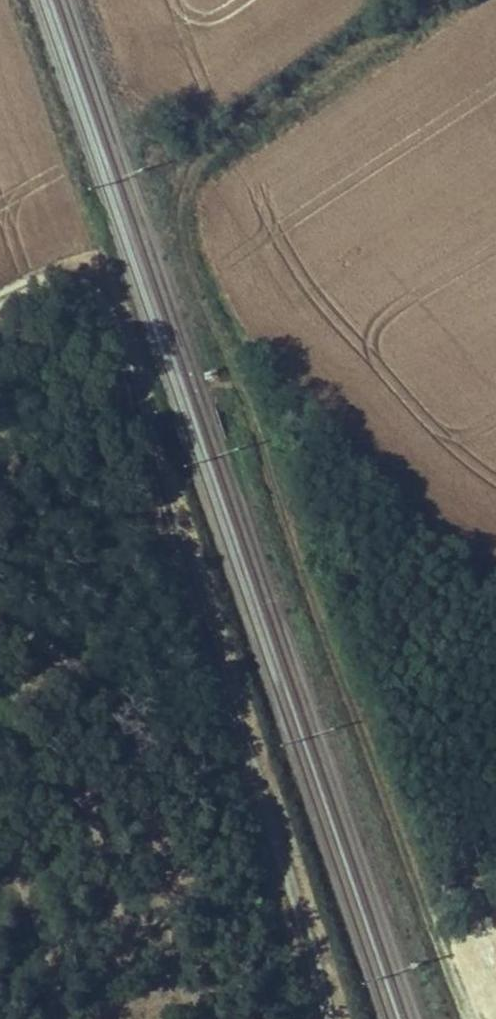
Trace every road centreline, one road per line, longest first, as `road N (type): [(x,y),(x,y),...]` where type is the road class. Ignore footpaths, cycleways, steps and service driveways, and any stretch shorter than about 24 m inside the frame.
road 1 (track): [(473,1018),(183,247),(179,193),(205,146)]
road 2 (track): [(0,311),(62,282),(91,293),(114,324),(333,1018)]
road 3 (track): [(437,0),(205,146)]

